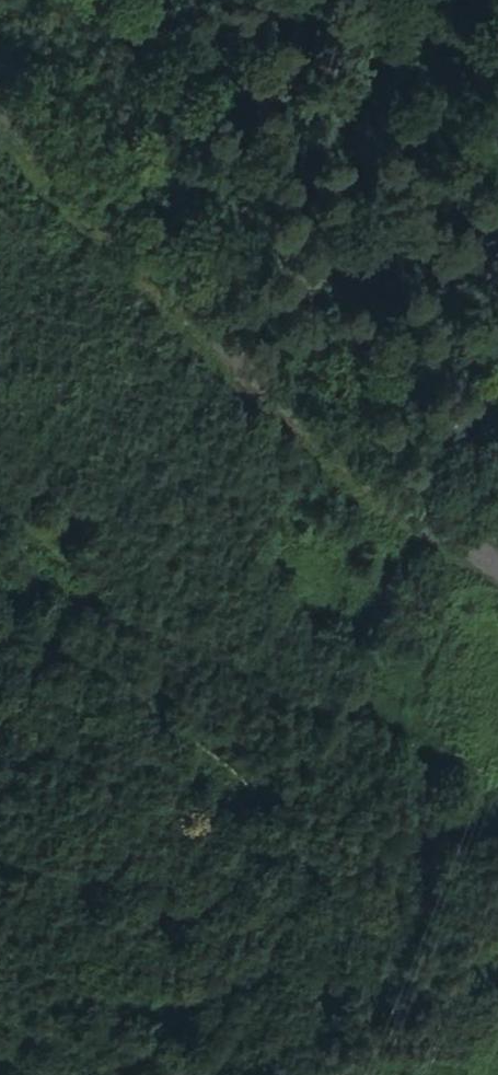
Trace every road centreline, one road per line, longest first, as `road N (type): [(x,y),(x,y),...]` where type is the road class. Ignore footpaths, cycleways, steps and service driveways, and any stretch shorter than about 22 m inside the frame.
road 1 (track): [(497,954),(288,832),(232,766),(160,643),(41,542),(0,492)]
road 2 (tertiary): [(497,568),(0,113)]

